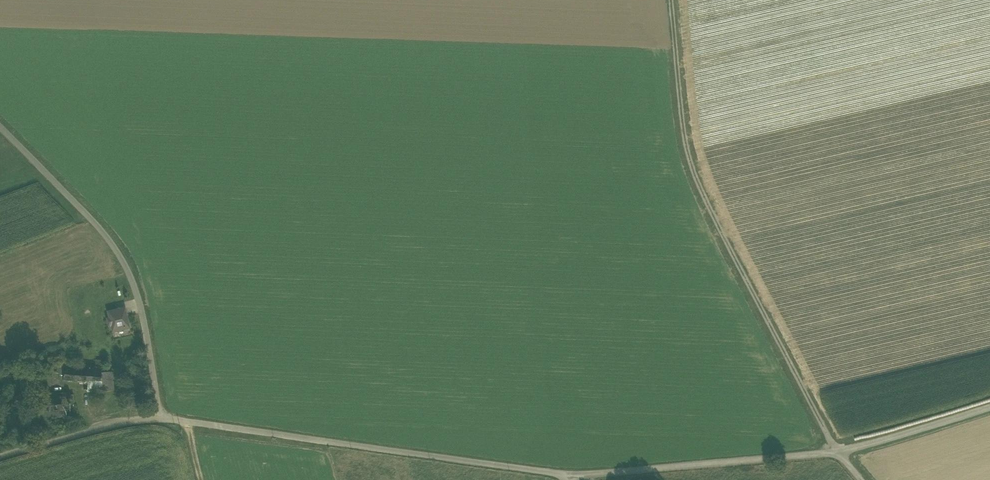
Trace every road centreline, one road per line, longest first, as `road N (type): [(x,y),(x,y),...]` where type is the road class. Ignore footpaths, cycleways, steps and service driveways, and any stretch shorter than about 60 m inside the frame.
road 1 (track): [(861,479),(838,455),(690,171),(672,0)]
road 2 (track): [(572,476),(838,455),(989,402)]
road 3 (residential): [(158,415),(572,479)]
road 4 (unclassified): [(158,415),(136,287),(120,253),(0,125)]
road 5 (residential): [(0,452),(158,415)]

